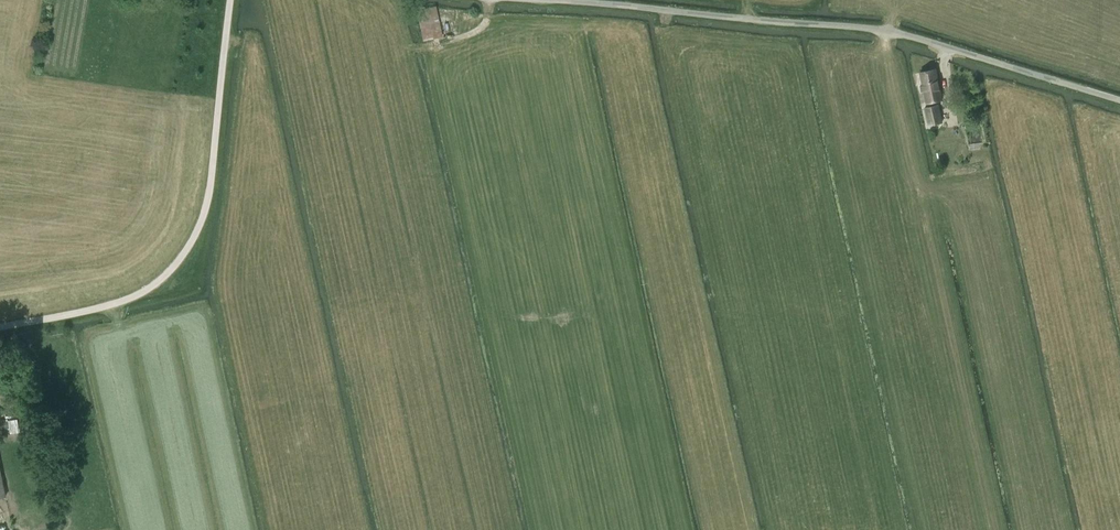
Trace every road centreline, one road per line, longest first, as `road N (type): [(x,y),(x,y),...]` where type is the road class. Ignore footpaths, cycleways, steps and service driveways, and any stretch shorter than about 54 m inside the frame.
road 1 (unclassified): [(1119,101),(887,31),(543,0)]
road 2 (unclassified): [(231,0),(210,200),(175,267),(134,297),(0,320)]

